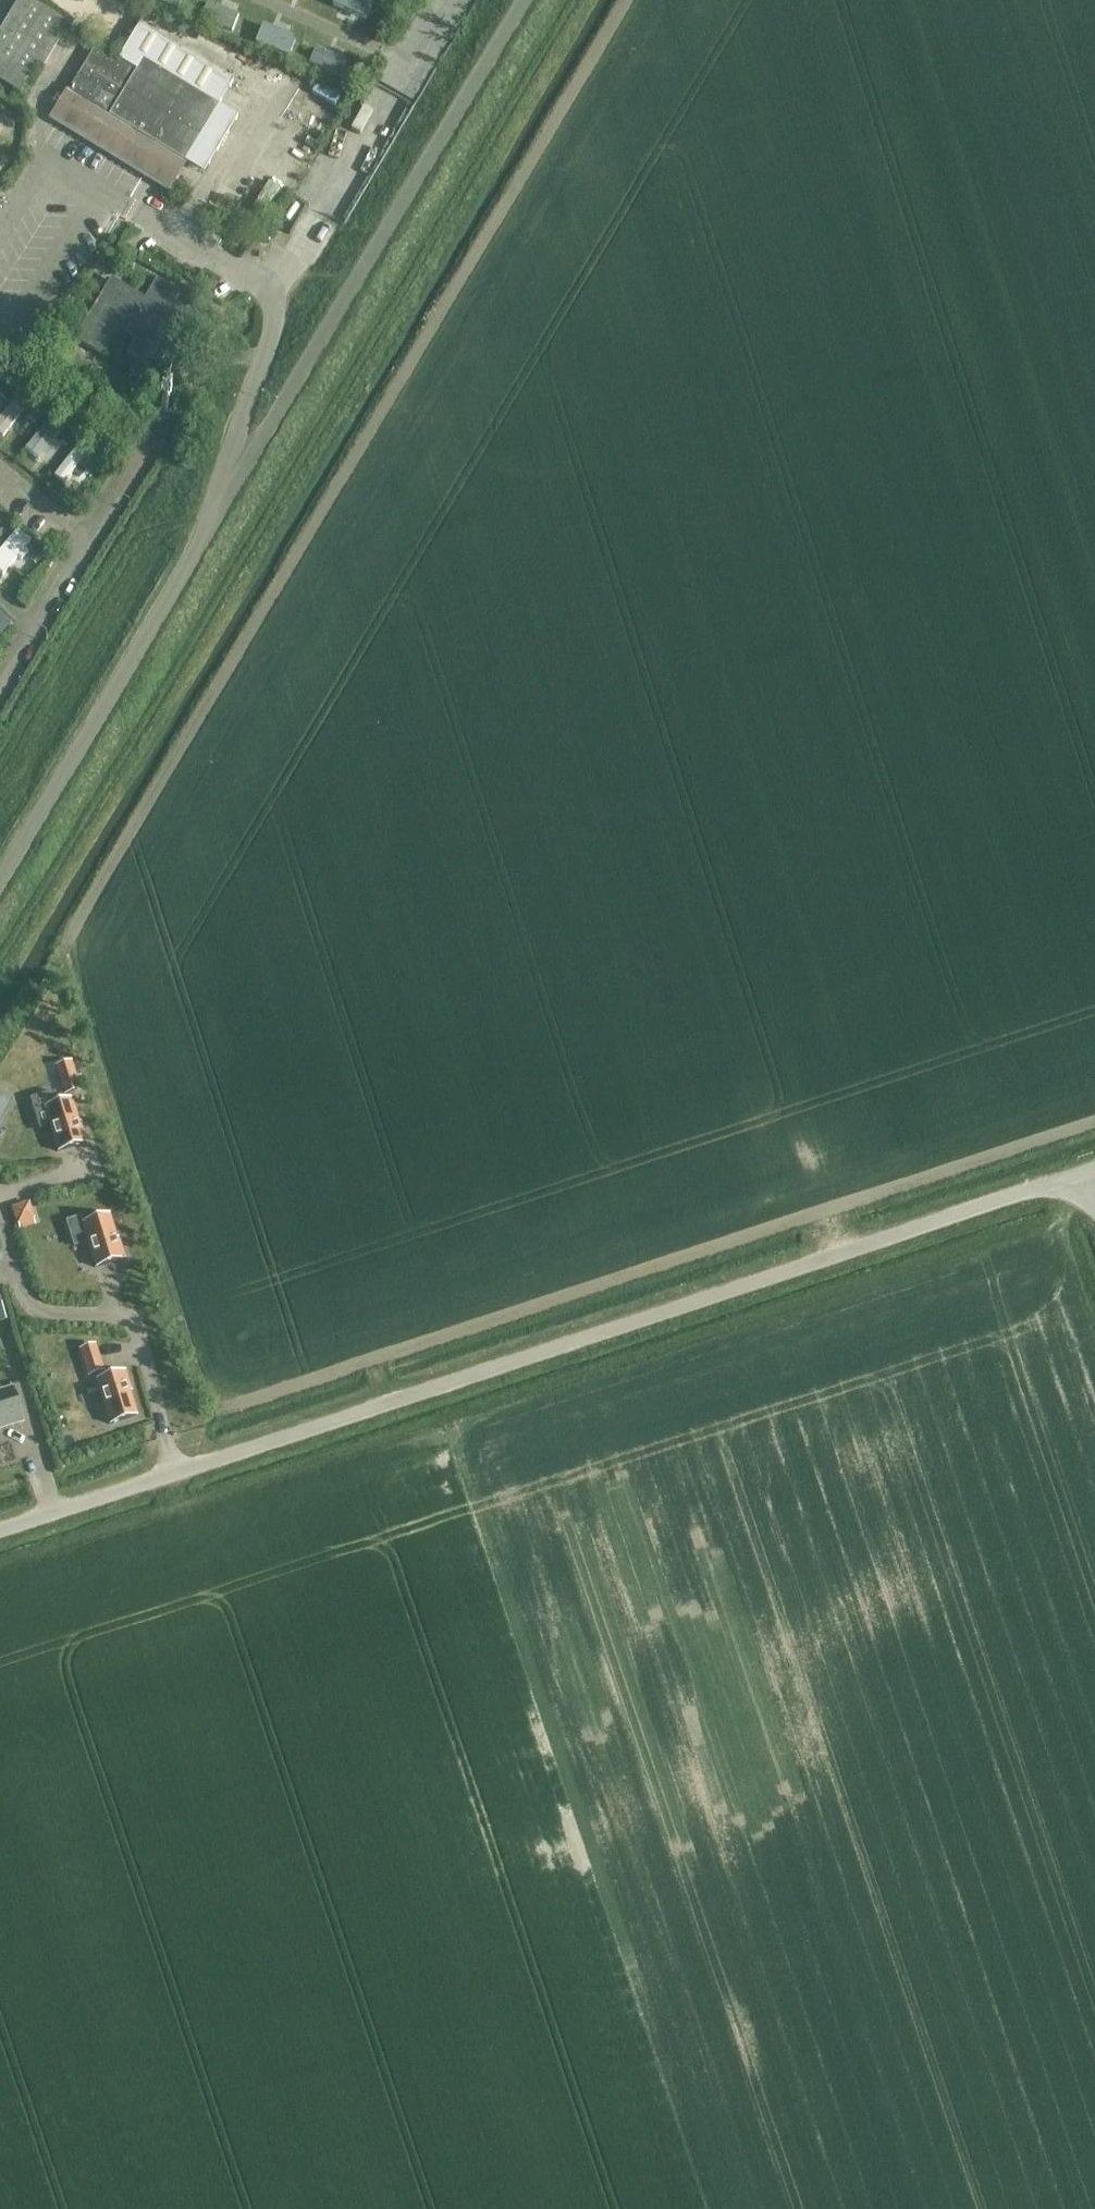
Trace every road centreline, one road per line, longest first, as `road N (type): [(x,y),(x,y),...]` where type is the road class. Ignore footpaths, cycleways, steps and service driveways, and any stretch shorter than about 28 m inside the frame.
road 1 (unclassified): [(0,1530),(1091,1172)]
road 2 (unclassified): [(237,480),(526,0)]
road 3 (unclassified): [(0,875),(237,480)]
road 4 (unclassified): [(237,480),(238,422),(277,295),(127,206)]

